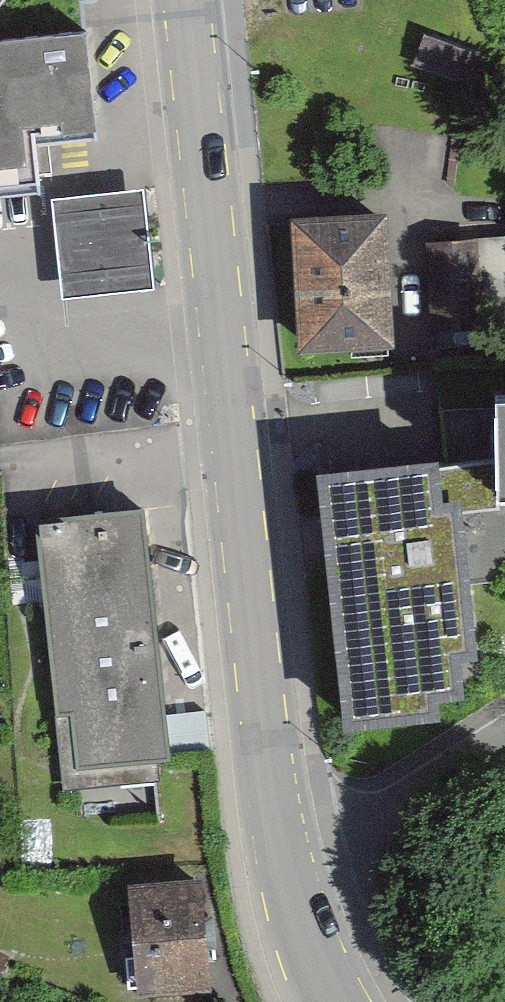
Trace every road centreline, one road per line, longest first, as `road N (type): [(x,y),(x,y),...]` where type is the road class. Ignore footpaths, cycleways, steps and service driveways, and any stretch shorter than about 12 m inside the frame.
road 1 (secondary): [(297,871),(283,812),(226,320)]
road 2 (secondary): [(226,320),(189,0)]
road 3 (residential): [(297,871),(504,745)]
road 4 (residential): [(0,306),(104,328),(226,320)]
road 5 (secondary): [(346,1001),(297,871)]

